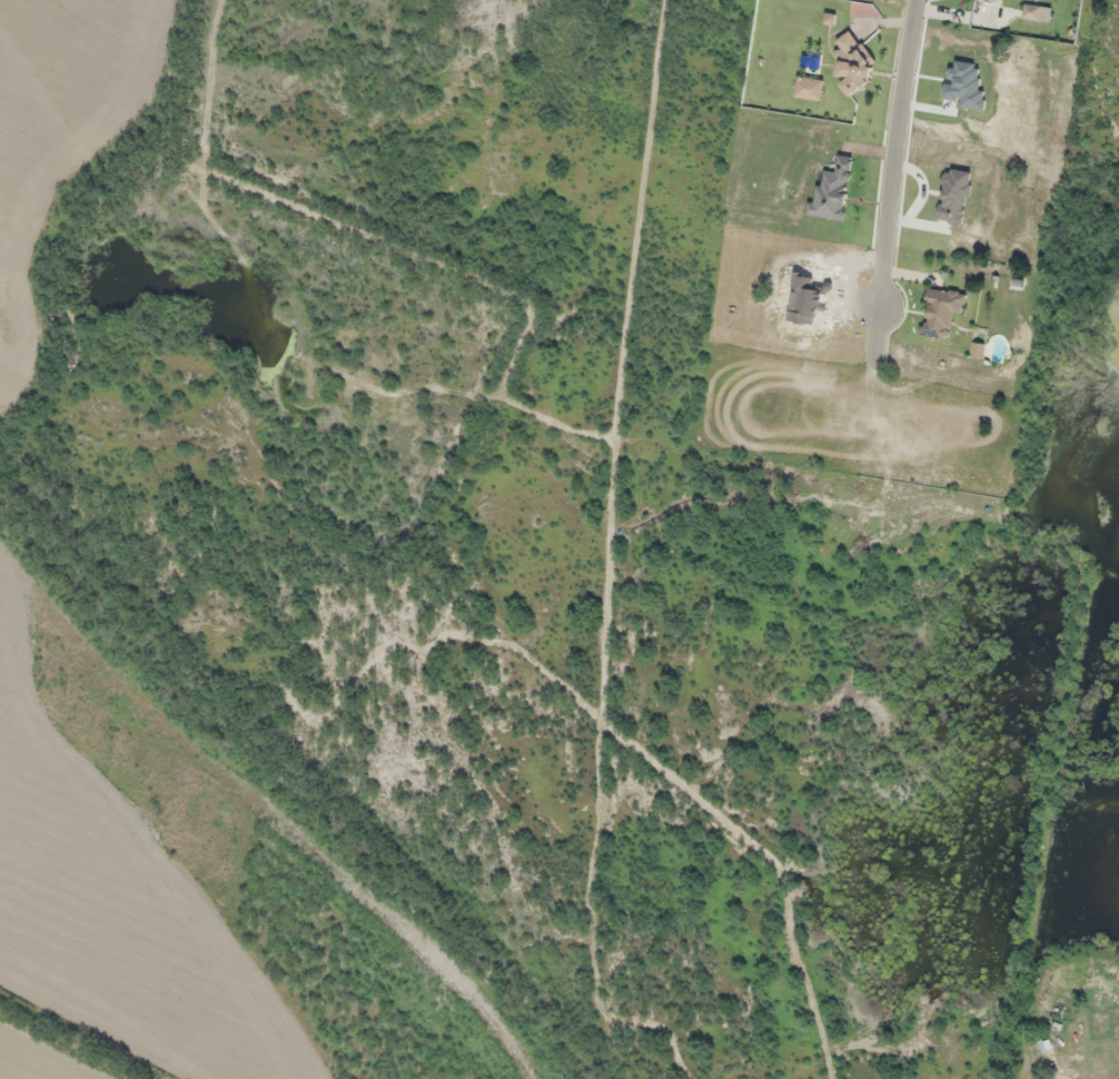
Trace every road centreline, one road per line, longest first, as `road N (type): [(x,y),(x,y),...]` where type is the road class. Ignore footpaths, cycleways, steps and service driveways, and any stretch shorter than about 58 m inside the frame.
road 1 (residential): [(916,0),(873,368)]

